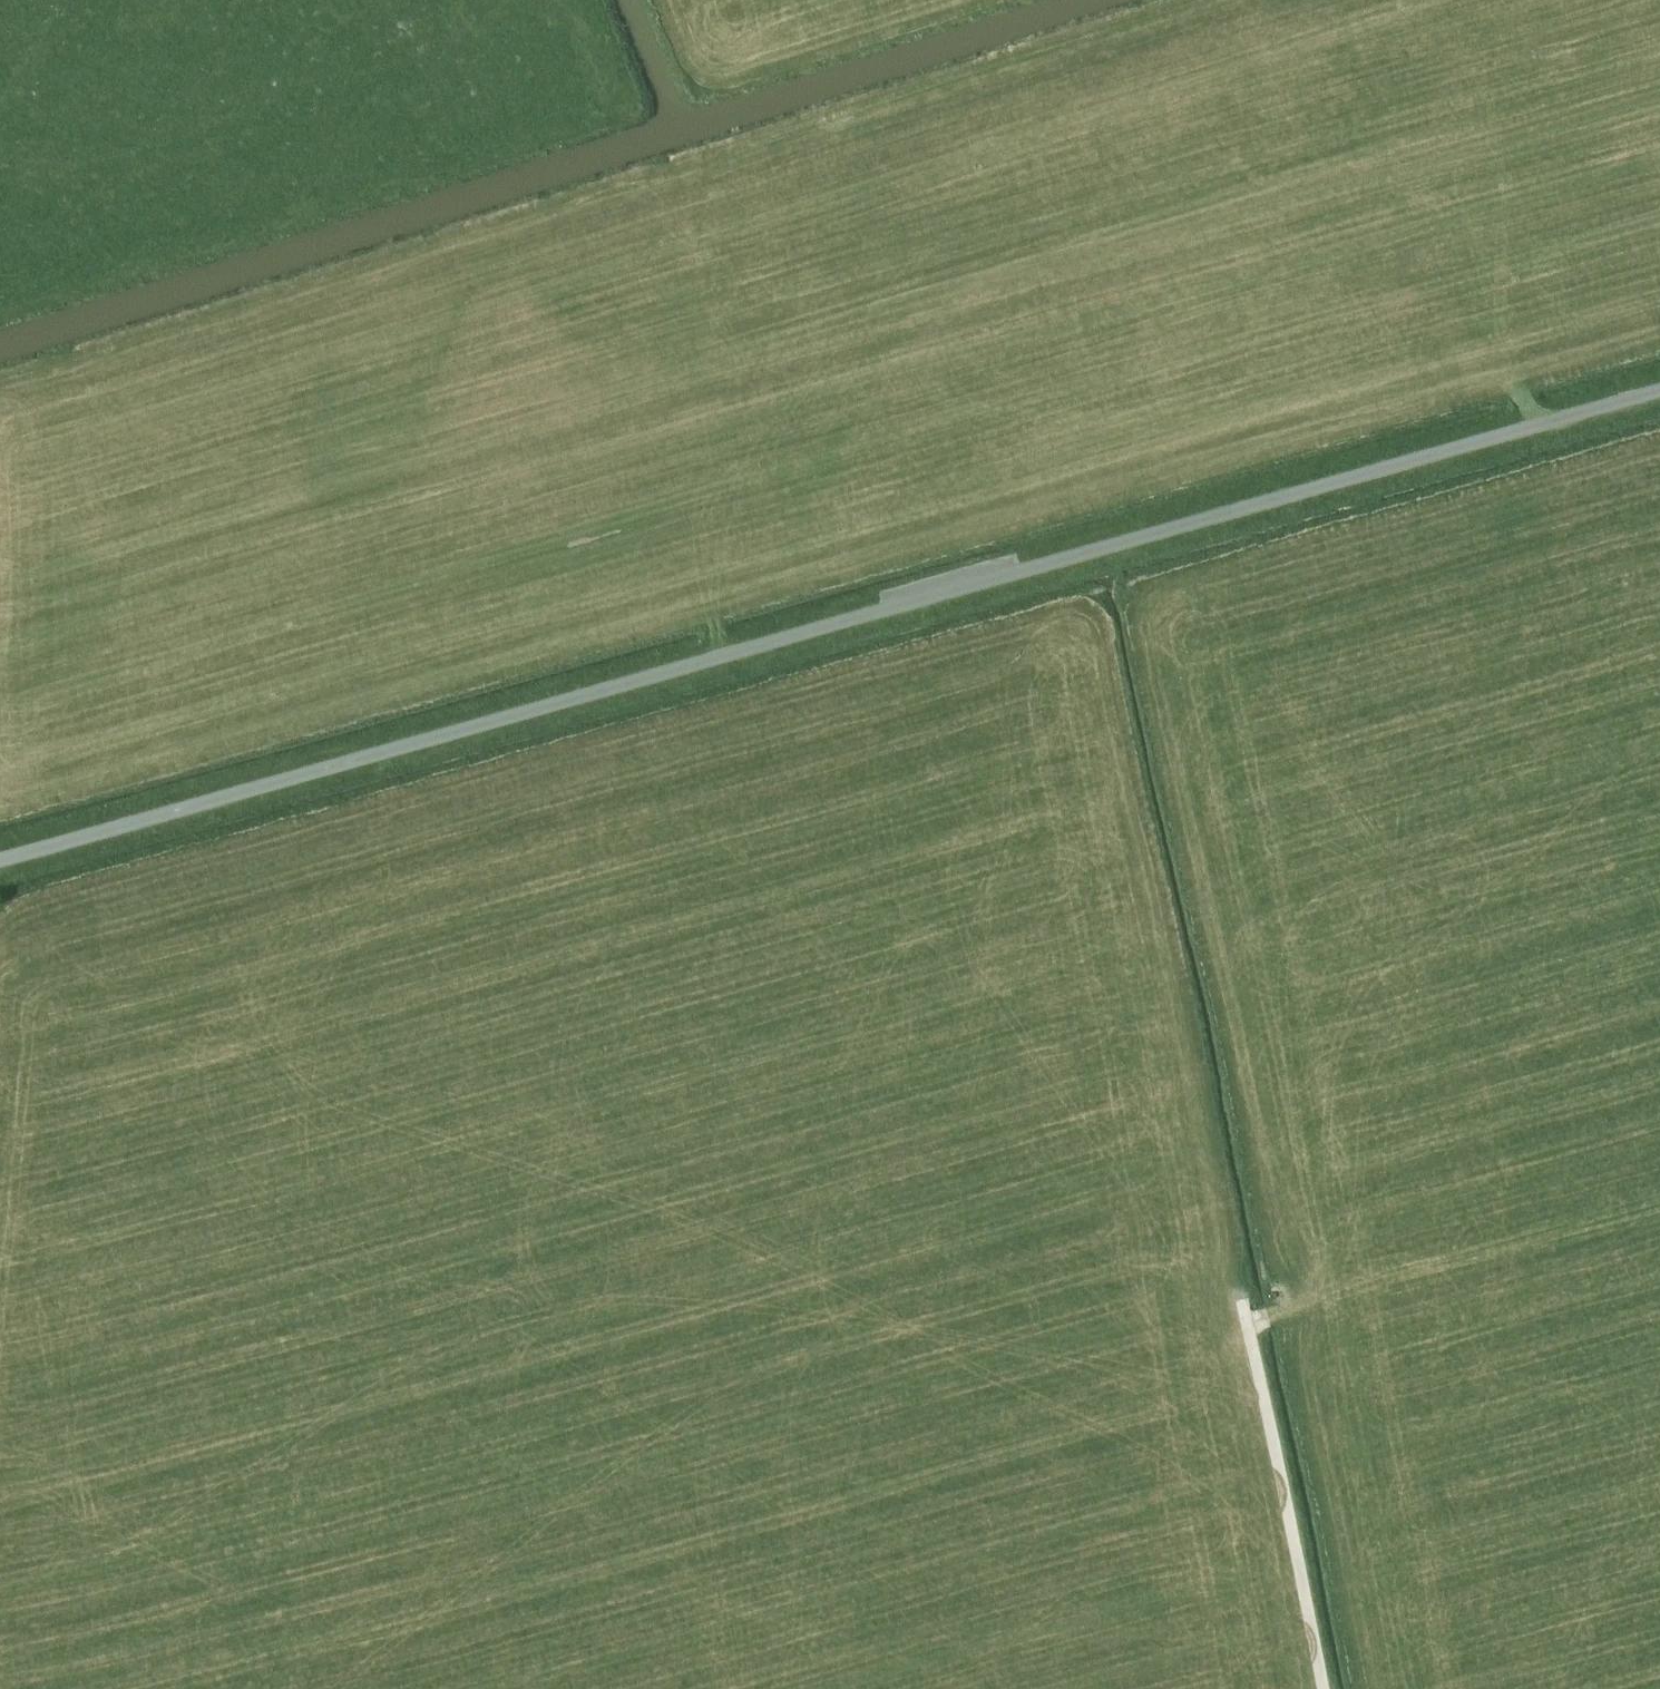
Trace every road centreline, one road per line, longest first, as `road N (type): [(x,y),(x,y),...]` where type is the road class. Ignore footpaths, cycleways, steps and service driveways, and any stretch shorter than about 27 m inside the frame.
road 1 (unclassified): [(0,854),(1659,395)]

